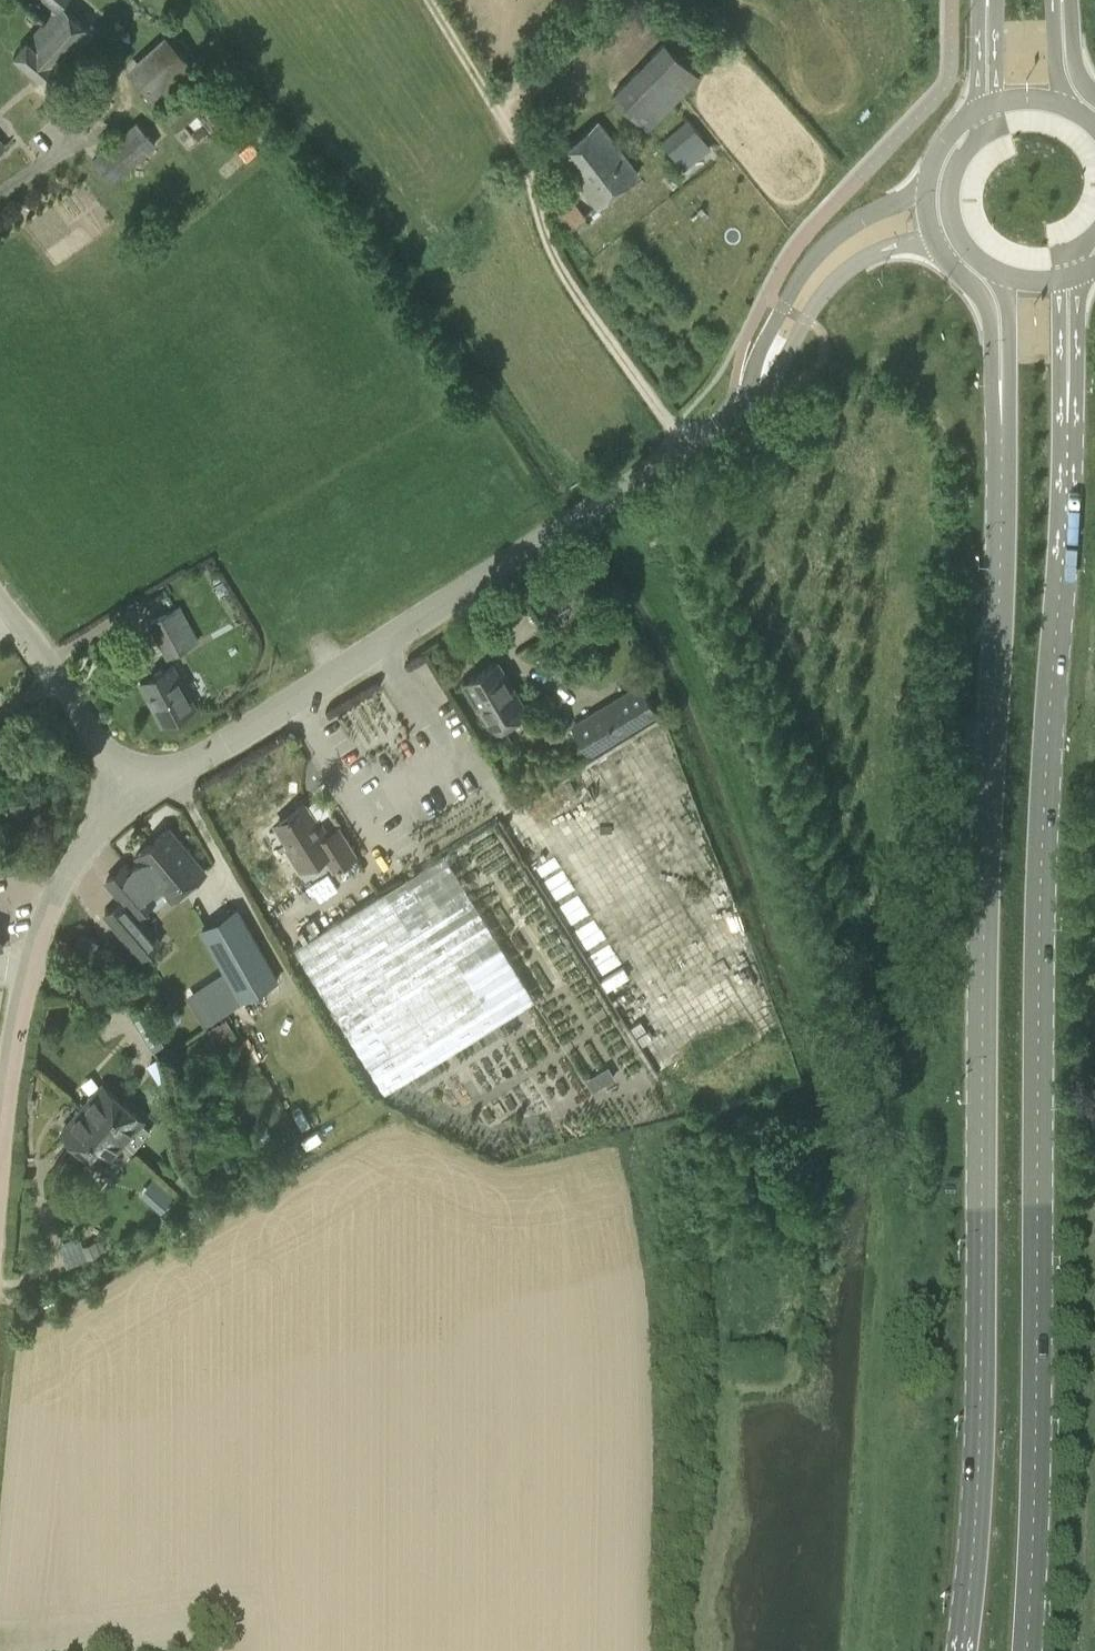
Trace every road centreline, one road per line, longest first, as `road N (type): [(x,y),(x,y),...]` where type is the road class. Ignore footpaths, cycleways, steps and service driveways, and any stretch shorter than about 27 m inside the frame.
road 1 (primary): [(1000,392),(983,962),(979,1481),(962,1650)]
road 2 (primary): [(1026,1650),(1043,801),(1068,392)]
road 3 (unclassified): [(769,358),(716,425),(225,746),(129,790)]
road 4 (track): [(689,442),(560,271),(523,152),(424,0)]
road 5 (unclassified): [(0,1141),(33,946),(79,851),(129,790)]
road 6 (track): [(0,1299),(23,1310),(50,1306),(253,1180)]
road 7 (unclassified): [(928,189),(825,247),(767,335),(769,358)]
road 8 (unclassified): [(129,790),(0,600)]
road 9 (unclassified): [(769,358),(793,343),(823,290),(863,255),(940,242)]
road 10 (primary): [(940,242),(986,305),(992,380),(1000,392)]
road 11 (primary): [(997,102),(953,176),(949,200),(963,242)]
road 12 (primary): [(995,275),(1008,306),(1007,381),(1000,392)]

